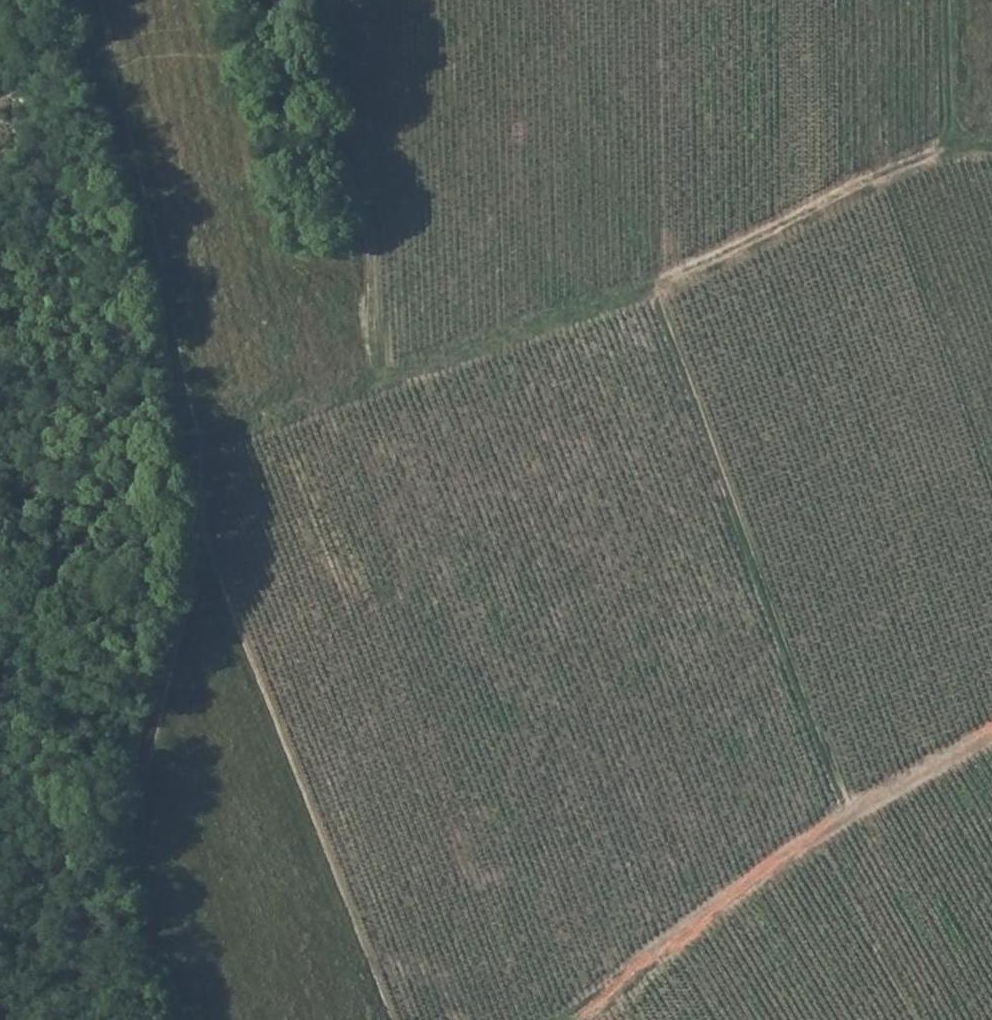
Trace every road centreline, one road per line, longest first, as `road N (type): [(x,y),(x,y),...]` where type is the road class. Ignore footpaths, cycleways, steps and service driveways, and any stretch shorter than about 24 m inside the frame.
road 1 (track): [(991,151),(954,149),(647,291),(190,443)]
road 2 (track): [(575,1019),(847,818),(991,734)]

